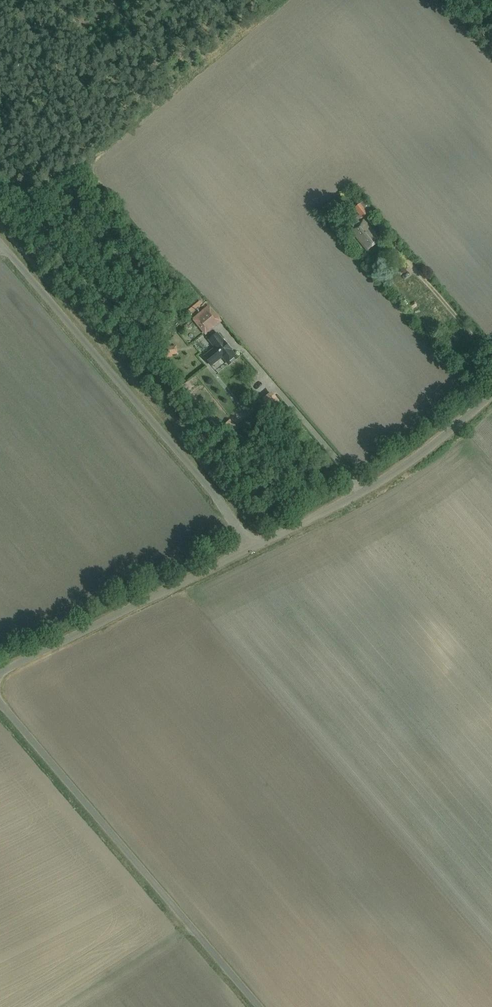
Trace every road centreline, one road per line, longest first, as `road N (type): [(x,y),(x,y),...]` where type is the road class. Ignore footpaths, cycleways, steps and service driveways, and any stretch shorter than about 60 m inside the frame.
road 1 (unclassified): [(0,672),(327,509),(434,443),(491,393)]
road 2 (unclassified): [(256,1006),(0,702)]

